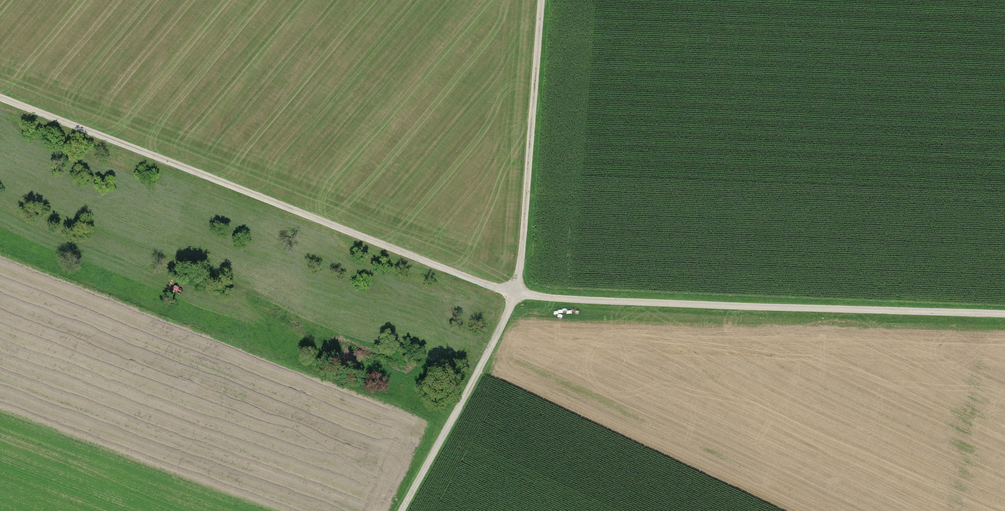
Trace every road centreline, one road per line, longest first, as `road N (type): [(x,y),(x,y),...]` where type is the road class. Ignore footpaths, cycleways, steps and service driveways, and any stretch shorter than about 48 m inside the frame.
road 1 (unclassified): [(0,97),(517,295),(1004,316)]
road 2 (track): [(542,0),(517,295)]
road 3 (track): [(401,510),(517,295)]

